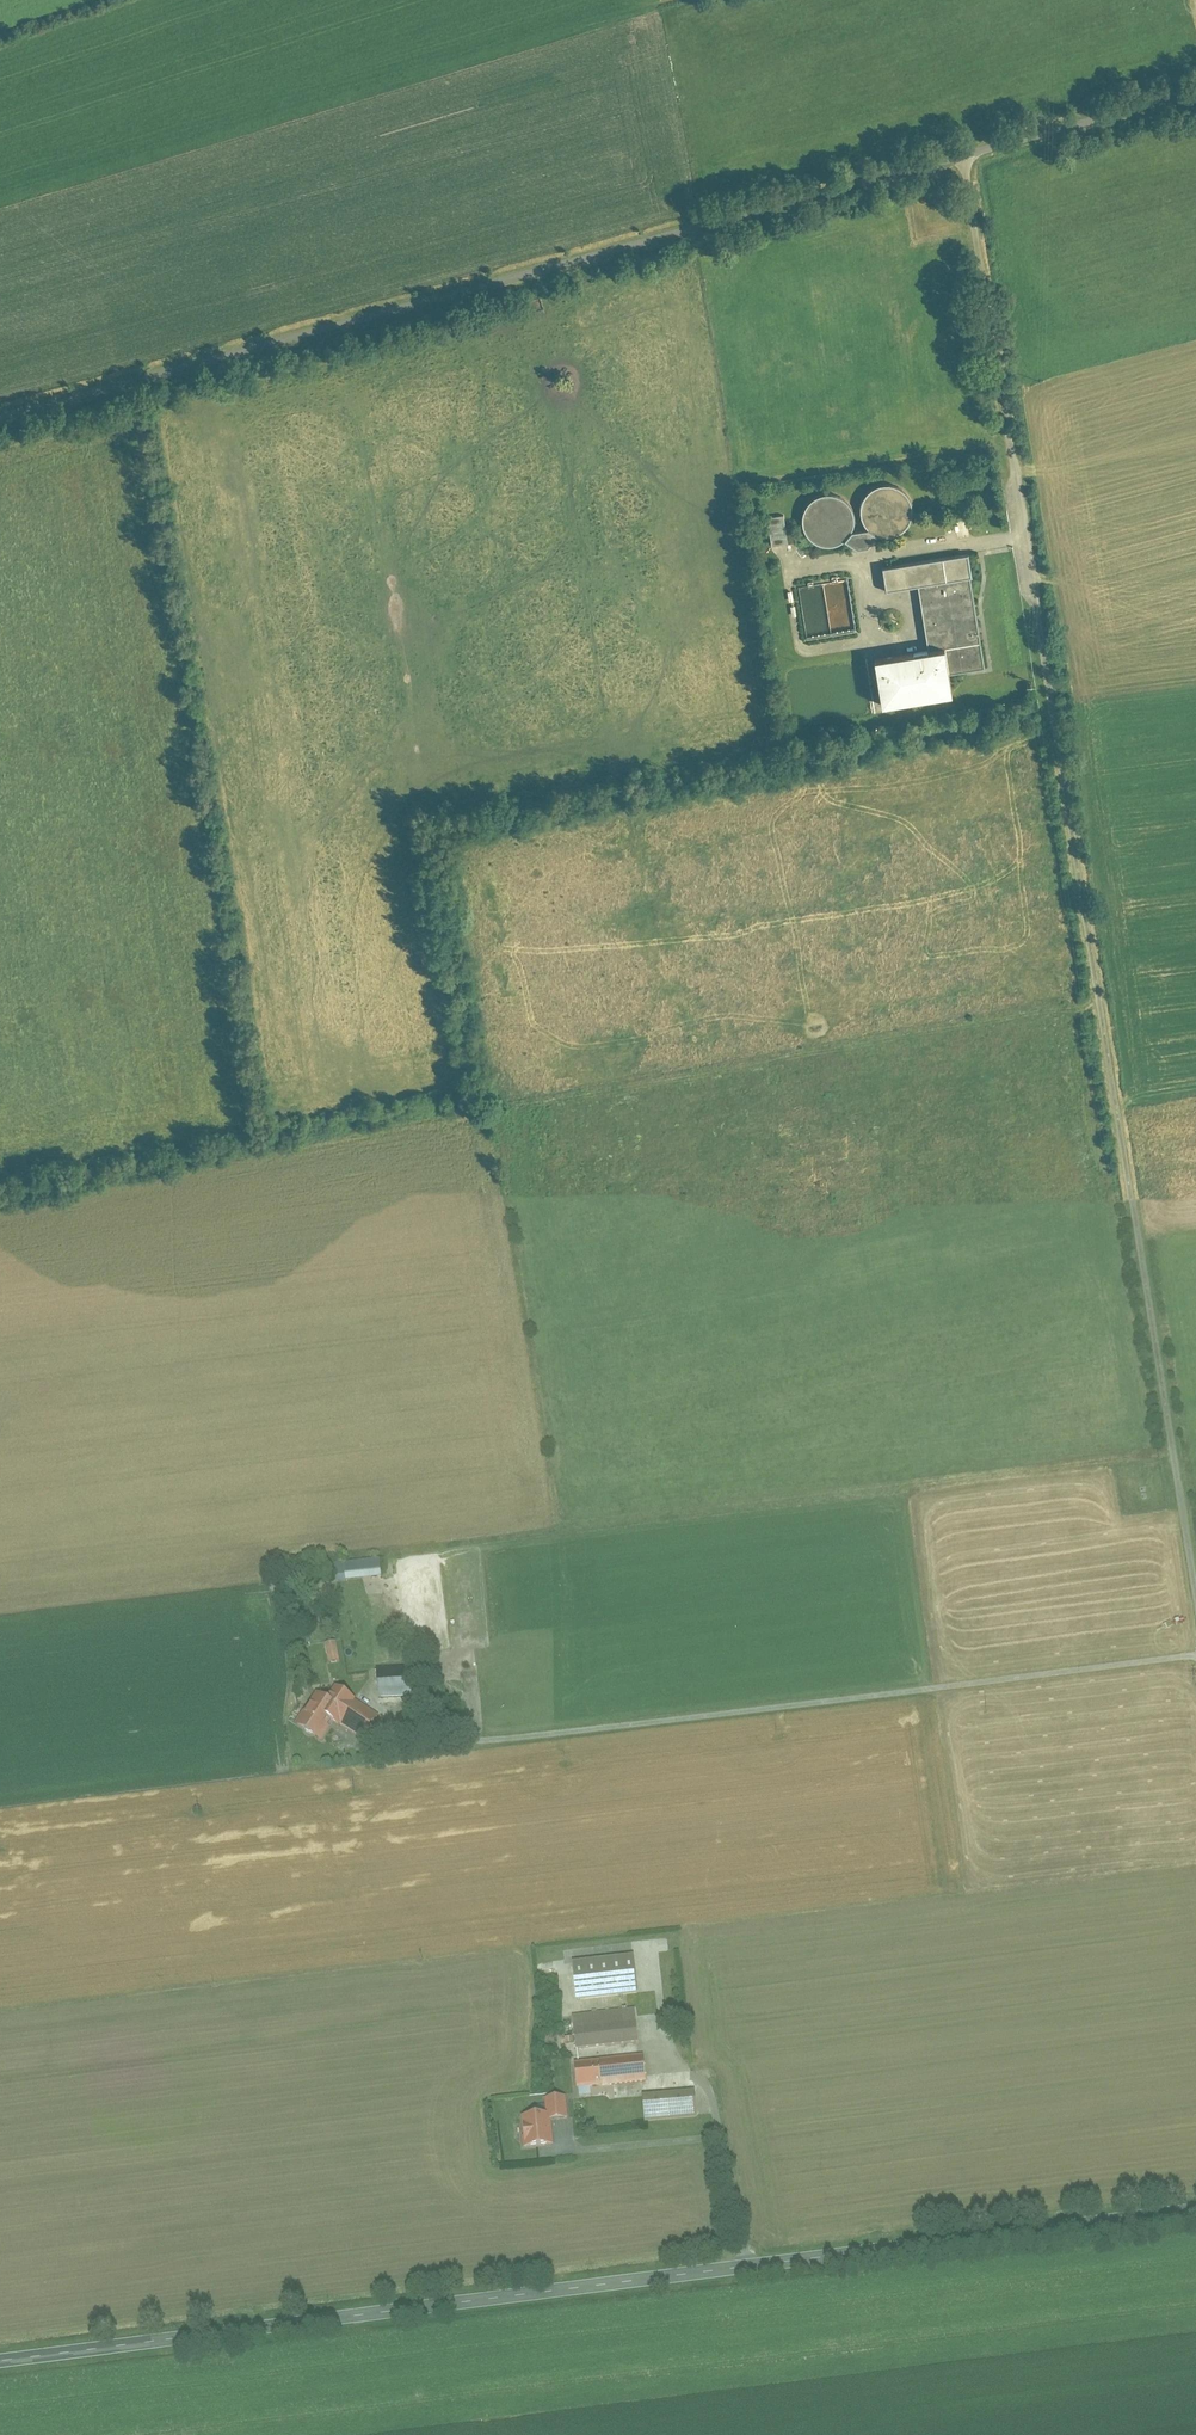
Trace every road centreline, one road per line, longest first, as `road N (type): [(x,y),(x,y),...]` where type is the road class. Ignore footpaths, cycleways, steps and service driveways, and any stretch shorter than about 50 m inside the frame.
road 1 (residential): [(964,153),(1195,1607)]
road 2 (tertiary): [(0,2363),(1195,2212)]
road 3 (residential): [(0,413),(964,153)]
road 4 (residential): [(964,153),(1195,90)]

